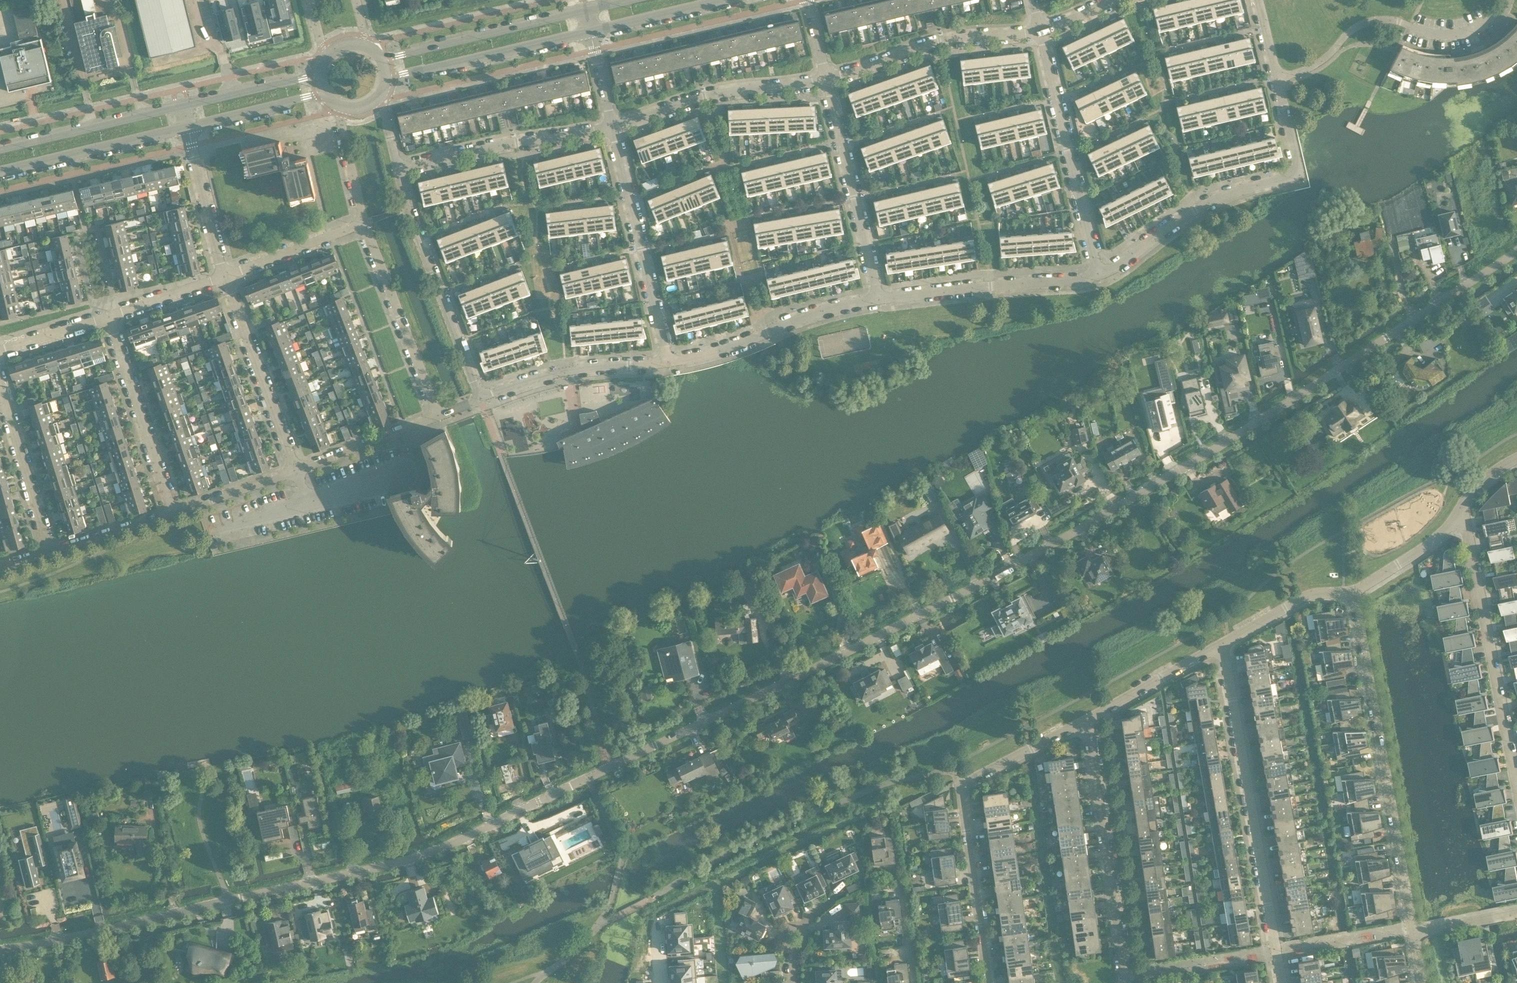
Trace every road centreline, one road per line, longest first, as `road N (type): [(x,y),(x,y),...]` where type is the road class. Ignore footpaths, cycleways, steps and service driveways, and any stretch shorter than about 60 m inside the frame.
road 1 (residential): [(0,951),(309,884),(455,842),(1059,542),(1516,251)]
road 2 (residential): [(1413,934),(1354,592)]
road 3 (residential): [(1282,982),(1221,646)]
road 4 (residential): [(989,982),(964,785),(1089,718)]
road 5 (residential): [(1277,78),(1293,173),(1206,202),(1098,274)]
road 6 (residential): [(1516,786),(1461,509)]
road 7 (residential): [(1127,982),(1089,718)]
road 8 (residential): [(1277,78),(1314,66),(1359,24),(1383,19),(1452,35),(1492,17),(1502,0)]
road 9 (residential): [(1098,274),(1039,29)]
road 10 (residential): [(480,397),(397,167)]
road 11 (residential): [(668,362),(612,126)]
road 12 (residential): [(877,298),(827,80)]
road 13 (residential): [(1098,274),(877,298)]
road 14 (residential): [(612,126),(704,97),(827,80)]
road 15 (residential): [(827,80),(940,42),(1039,29)]
road 16 (residential): [(397,167),(612,126)]
road 17 (residential): [(877,298),(668,362)]
road 18 (residential): [(294,472),(223,274)]
road 19 (secondary): [(387,79),(590,33)]
road 20 (secondary): [(584,9),(382,58)]
road 21 (residential): [(173,512),(108,317)]
road 22 (residential): [(364,224),(436,415)]
road 23 (residential): [(668,362),(565,371),(480,397)]
road 24 (secondary): [(0,171),(187,127)]
road 25 (secondary): [(182,105),(0,150)]
road 26 (residential): [(48,549),(0,385)]
road 27 (residential): [(294,472),(436,415)]
road 28 (residential): [(223,274),(187,127)]
road 29 (residential): [(1089,718),(1221,646)]
road 30 (residential): [(223,274),(364,224)]
road 31 (residential): [(1221,646),(1303,599),(1354,592)]
road 32 (secondary): [(590,33),(730,0)]
road 33 (secondary): [(320,73),(182,105)]
road 34 (secondary): [(187,127),(324,93)]
road 35 (residential): [(1354,592),(1428,545),(1461,509)]
road 36 (residential): [(48,549),(173,512)]
road 37 (residential): [(173,512),(294,472)]
road 38 (residential): [(108,317),(223,274)]
road 39 (residential): [(338,106),(364,224)]

